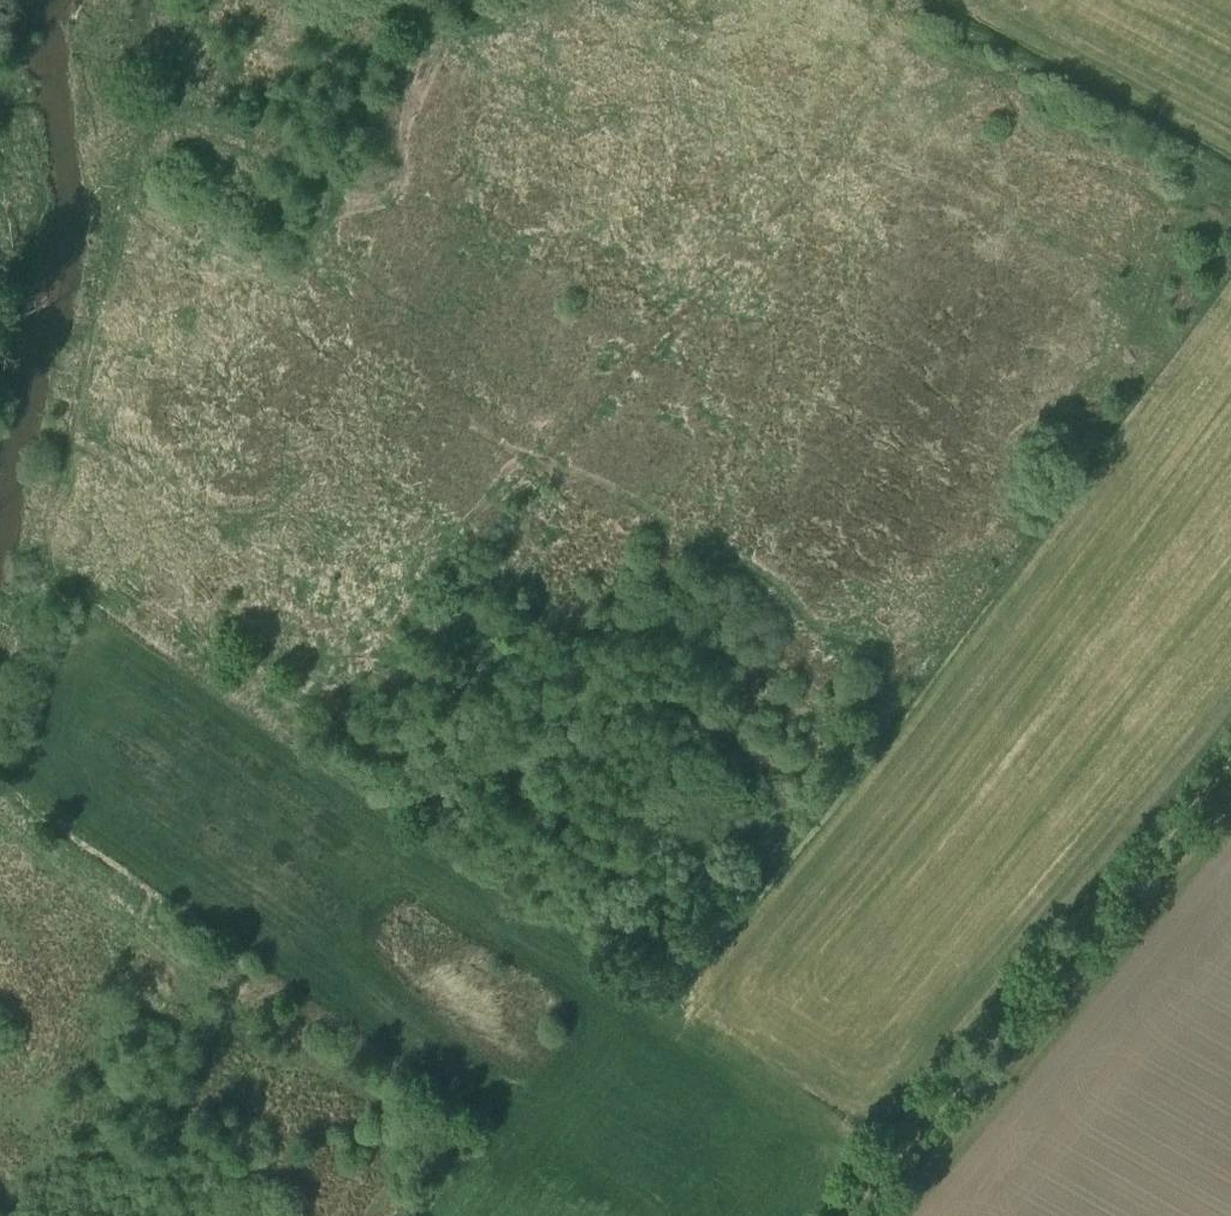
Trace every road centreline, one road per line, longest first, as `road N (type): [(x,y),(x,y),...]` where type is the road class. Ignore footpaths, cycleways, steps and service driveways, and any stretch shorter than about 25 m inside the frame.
road 1 (track): [(1230,746),(840,1215)]

